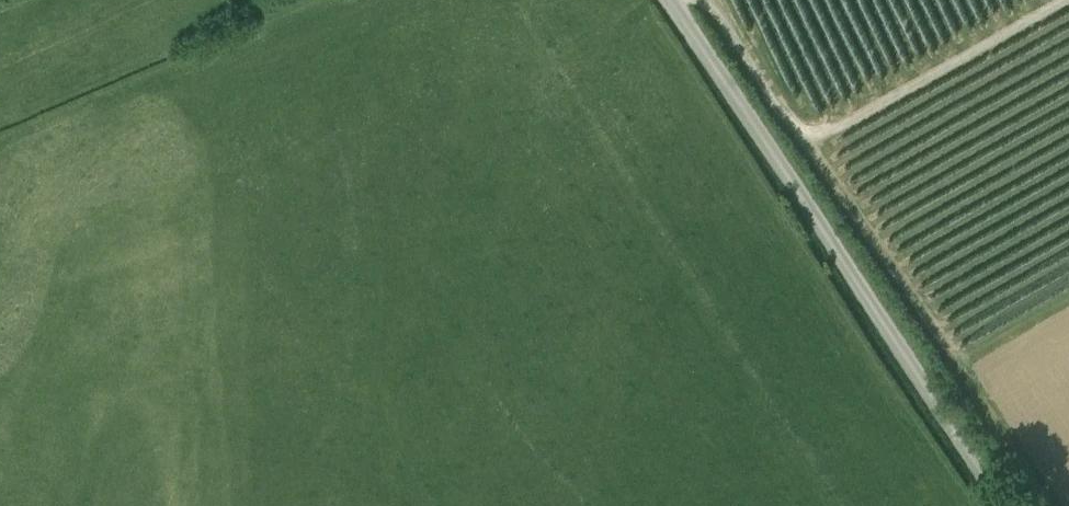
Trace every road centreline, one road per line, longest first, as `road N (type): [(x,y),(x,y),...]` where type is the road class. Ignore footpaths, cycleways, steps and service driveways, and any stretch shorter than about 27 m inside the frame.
road 1 (unclassified): [(1004,505),(672,0)]
road 2 (track): [(706,0),(784,116),(808,133),(835,128),(1062,0)]

